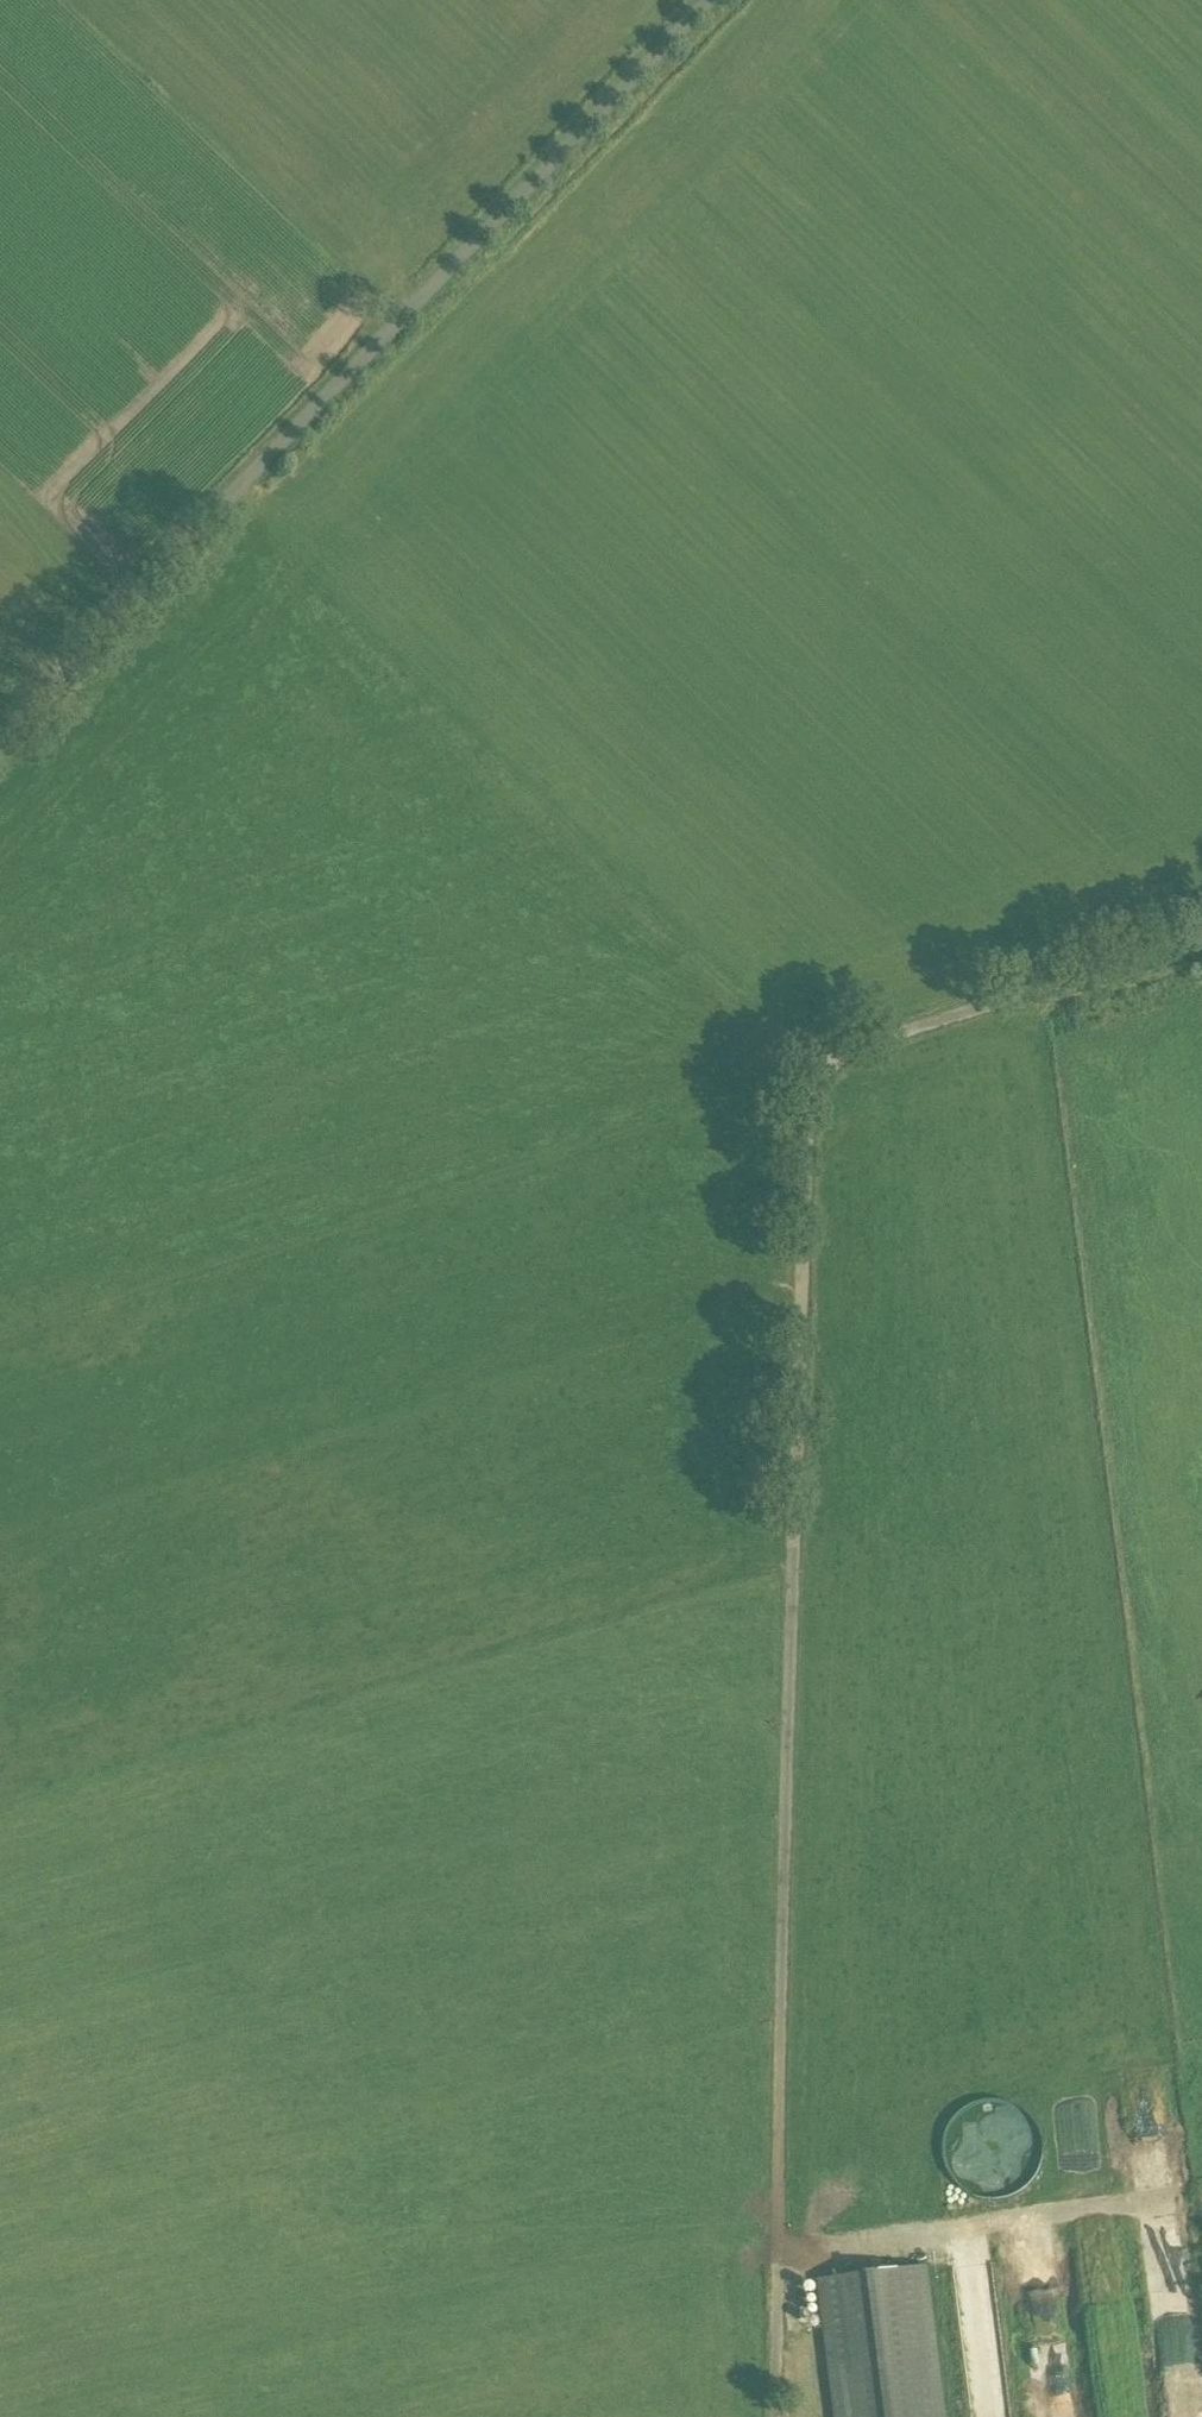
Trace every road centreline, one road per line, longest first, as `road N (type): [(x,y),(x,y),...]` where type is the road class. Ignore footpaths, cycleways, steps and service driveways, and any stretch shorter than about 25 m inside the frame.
road 1 (unclassified): [(777,2416),(795,1443),(816,1098),(825,1074),(874,1041),(1201,939)]
road 2 (unclassified): [(0,727),(704,0)]

